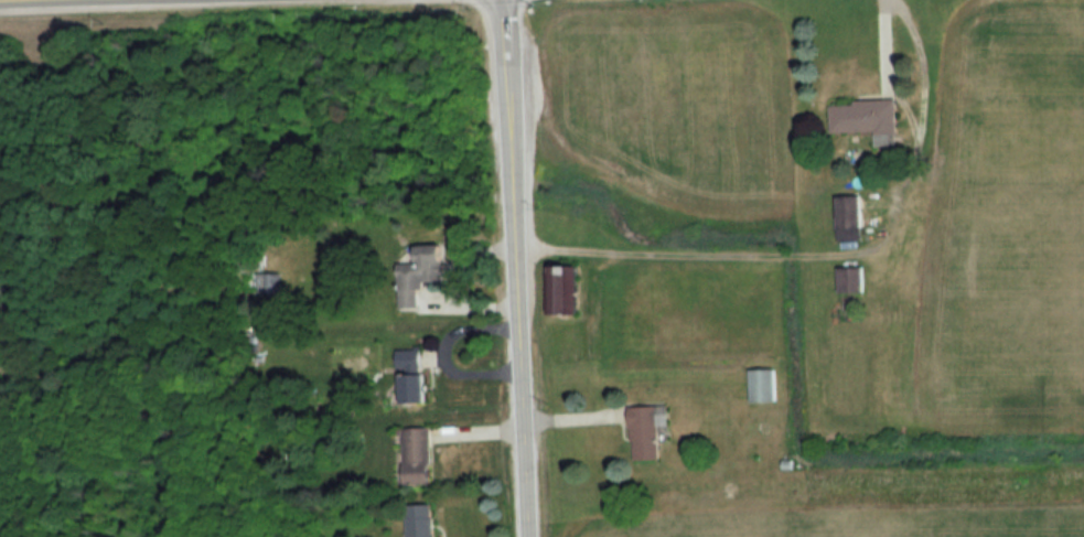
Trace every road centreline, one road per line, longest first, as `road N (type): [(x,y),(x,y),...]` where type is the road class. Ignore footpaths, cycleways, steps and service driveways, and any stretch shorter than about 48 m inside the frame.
road 1 (tertiary): [(531,536),(507,0)]

